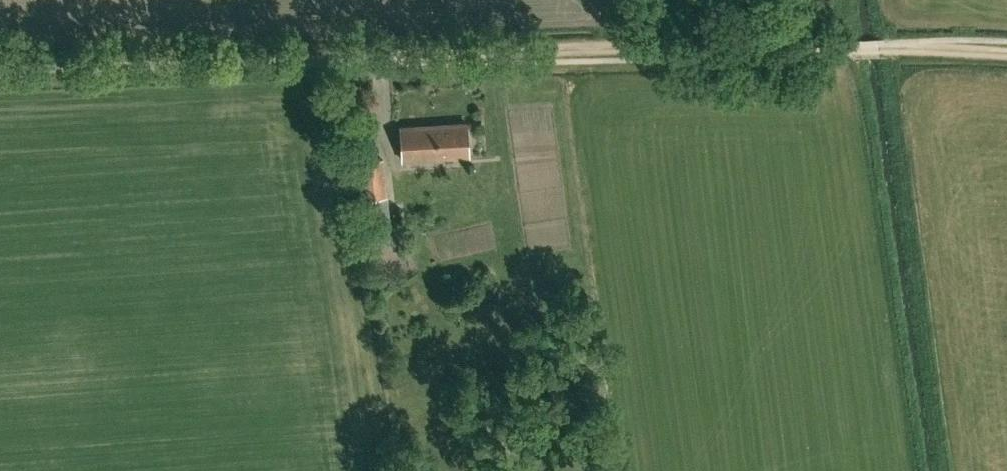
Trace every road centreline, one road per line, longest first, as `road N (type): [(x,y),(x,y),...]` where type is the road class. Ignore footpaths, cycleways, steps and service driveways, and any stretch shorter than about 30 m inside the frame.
road 1 (track): [(882,48),(377,61)]
road 2 (unclassified): [(377,61),(0,74)]
road 3 (track): [(1006,53),(882,48)]

